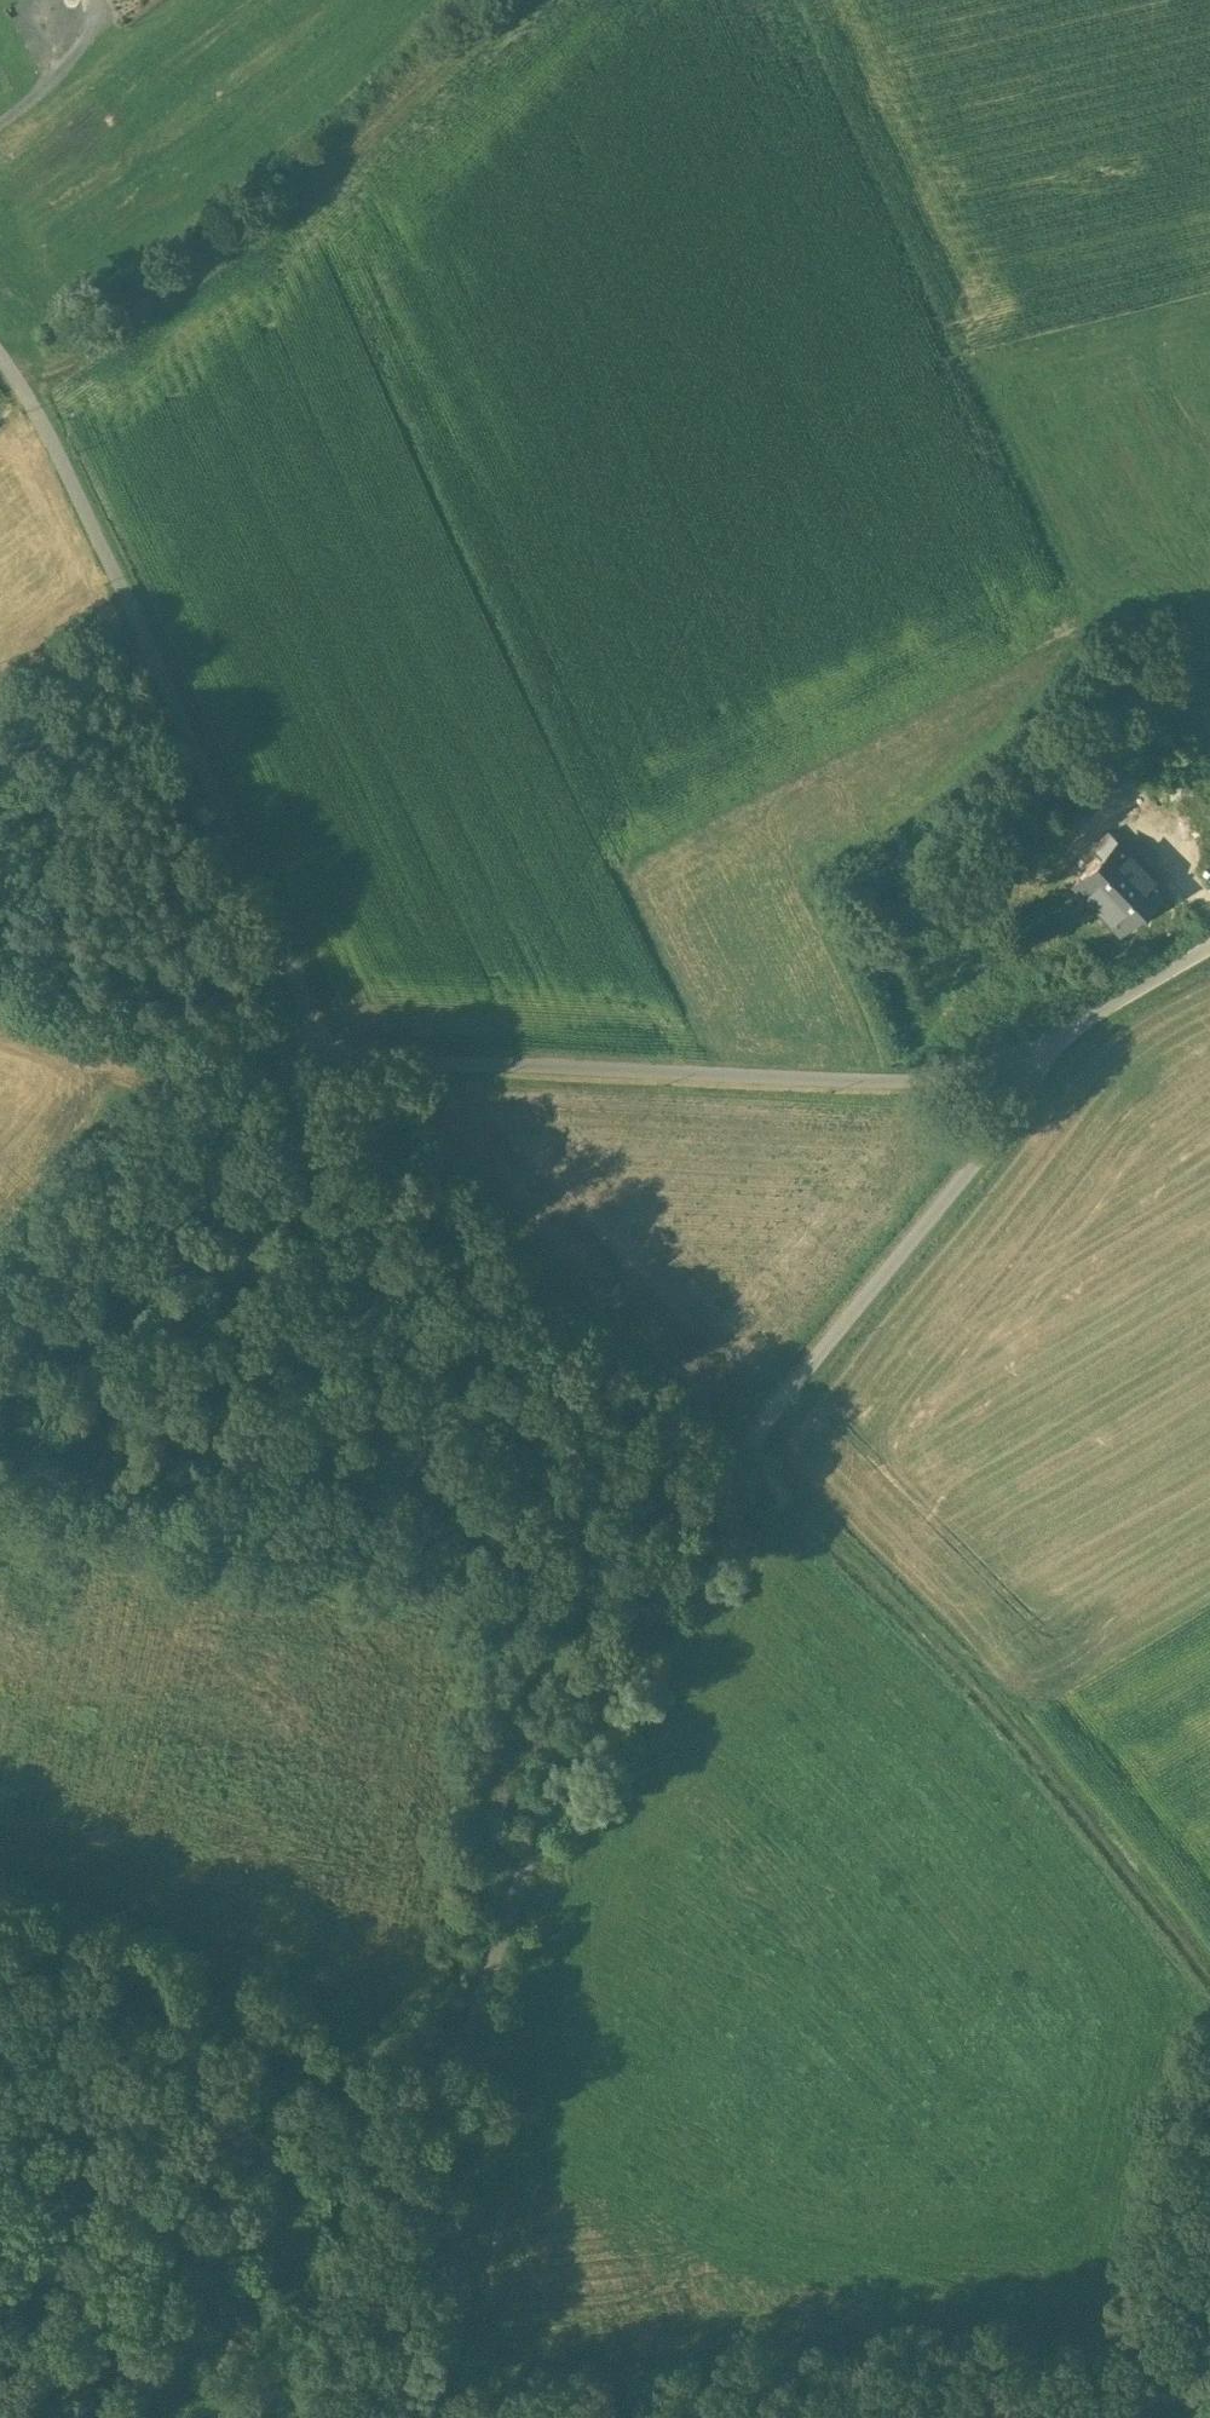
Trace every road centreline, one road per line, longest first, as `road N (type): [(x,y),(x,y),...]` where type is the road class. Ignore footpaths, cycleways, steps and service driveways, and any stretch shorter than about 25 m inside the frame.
road 1 (unclassified): [(1074,1029),(766,1421),(629,1644),(522,1881),(488,2023),(458,2078),(347,2179),(121,2417)]
road 2 (unclassified): [(0,350),(41,416),(332,1060)]
road 3 (unclassified): [(1074,1029),(980,1067),(888,1081),(332,1060)]
road 4 (track): [(746,1454),(995,1708),(1209,1986)]
road 5 (unclassified): [(1209,944),(1074,1029)]

